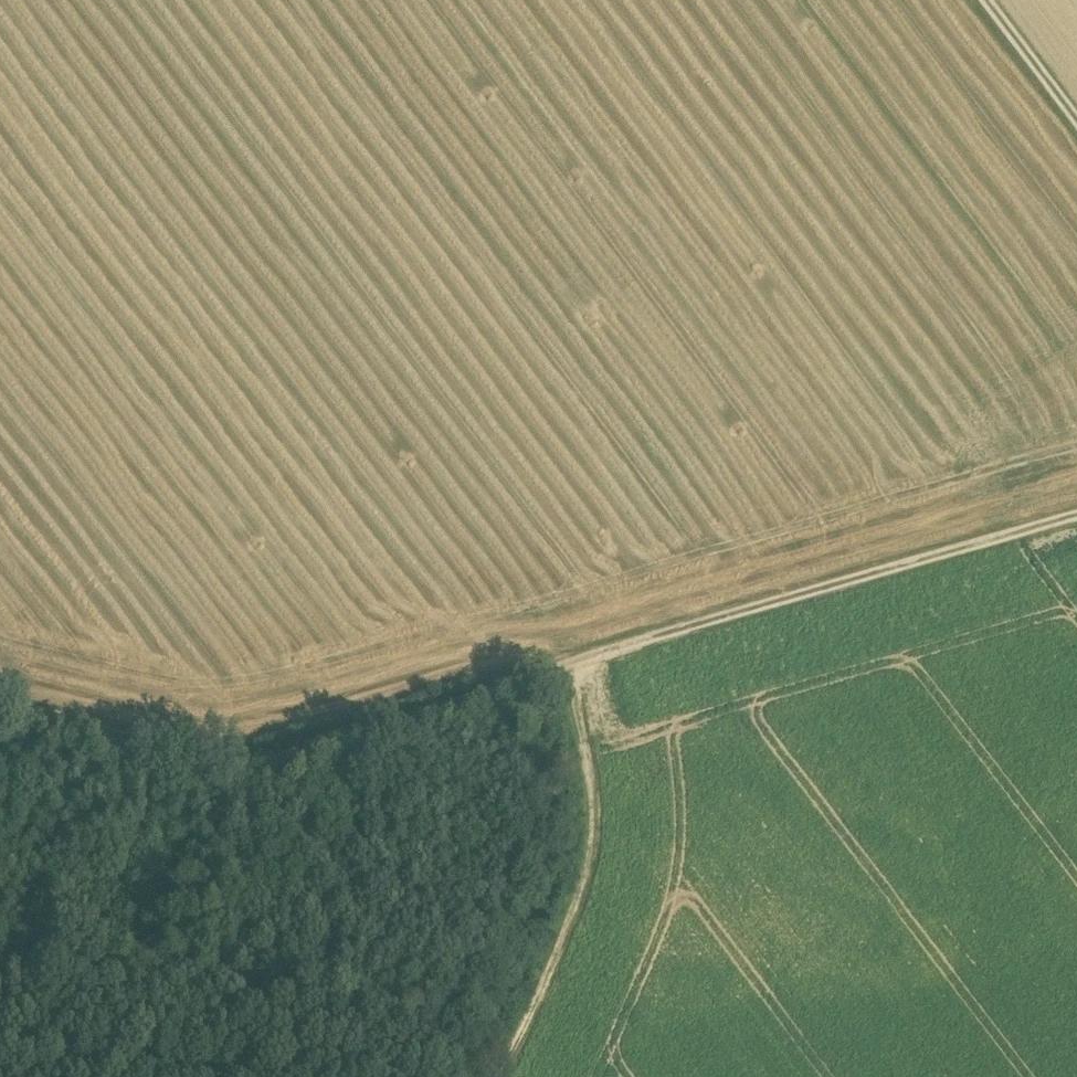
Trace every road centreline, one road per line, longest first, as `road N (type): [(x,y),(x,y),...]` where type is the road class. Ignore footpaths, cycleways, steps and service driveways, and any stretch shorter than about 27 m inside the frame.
road 1 (track): [(580,665),(268,779),(215,778),(0,716)]
road 2 (track): [(1076,516),(580,665)]
road 3 (track): [(523,1076),(603,890),(612,820),(603,745),(580,665)]
road 4 (track): [(986,0),(1076,120)]

